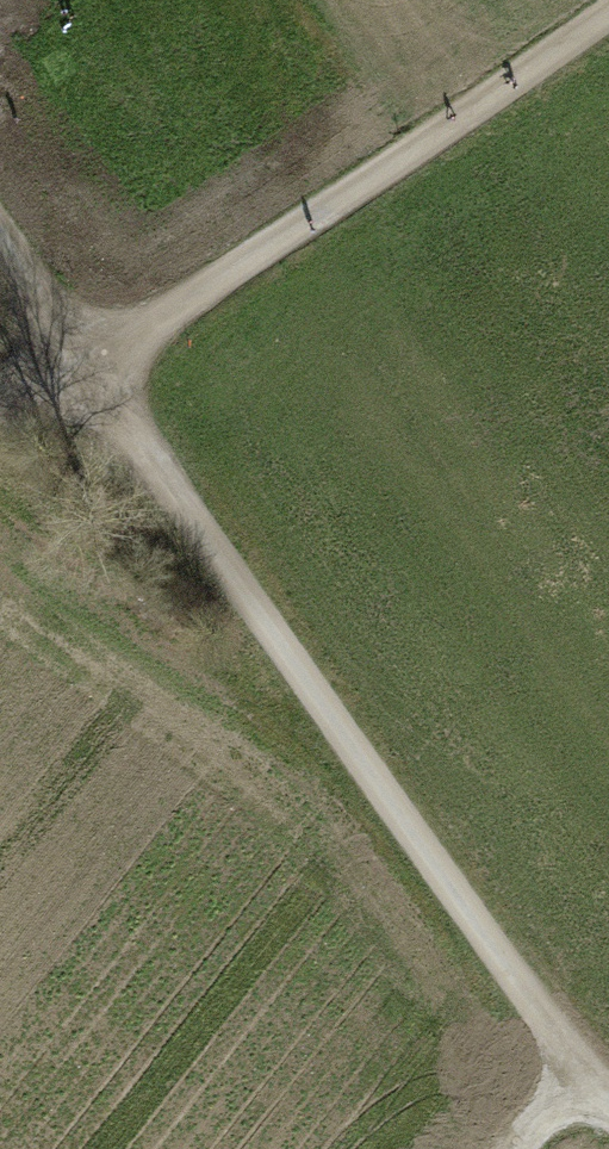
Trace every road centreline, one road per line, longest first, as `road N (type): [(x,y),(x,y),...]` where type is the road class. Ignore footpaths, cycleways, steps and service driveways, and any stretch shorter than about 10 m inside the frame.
road 1 (track): [(0,226),(366,773),(577,1071),(608,1101)]
road 2 (track): [(0,400),(34,398),(95,367),(608,15)]

